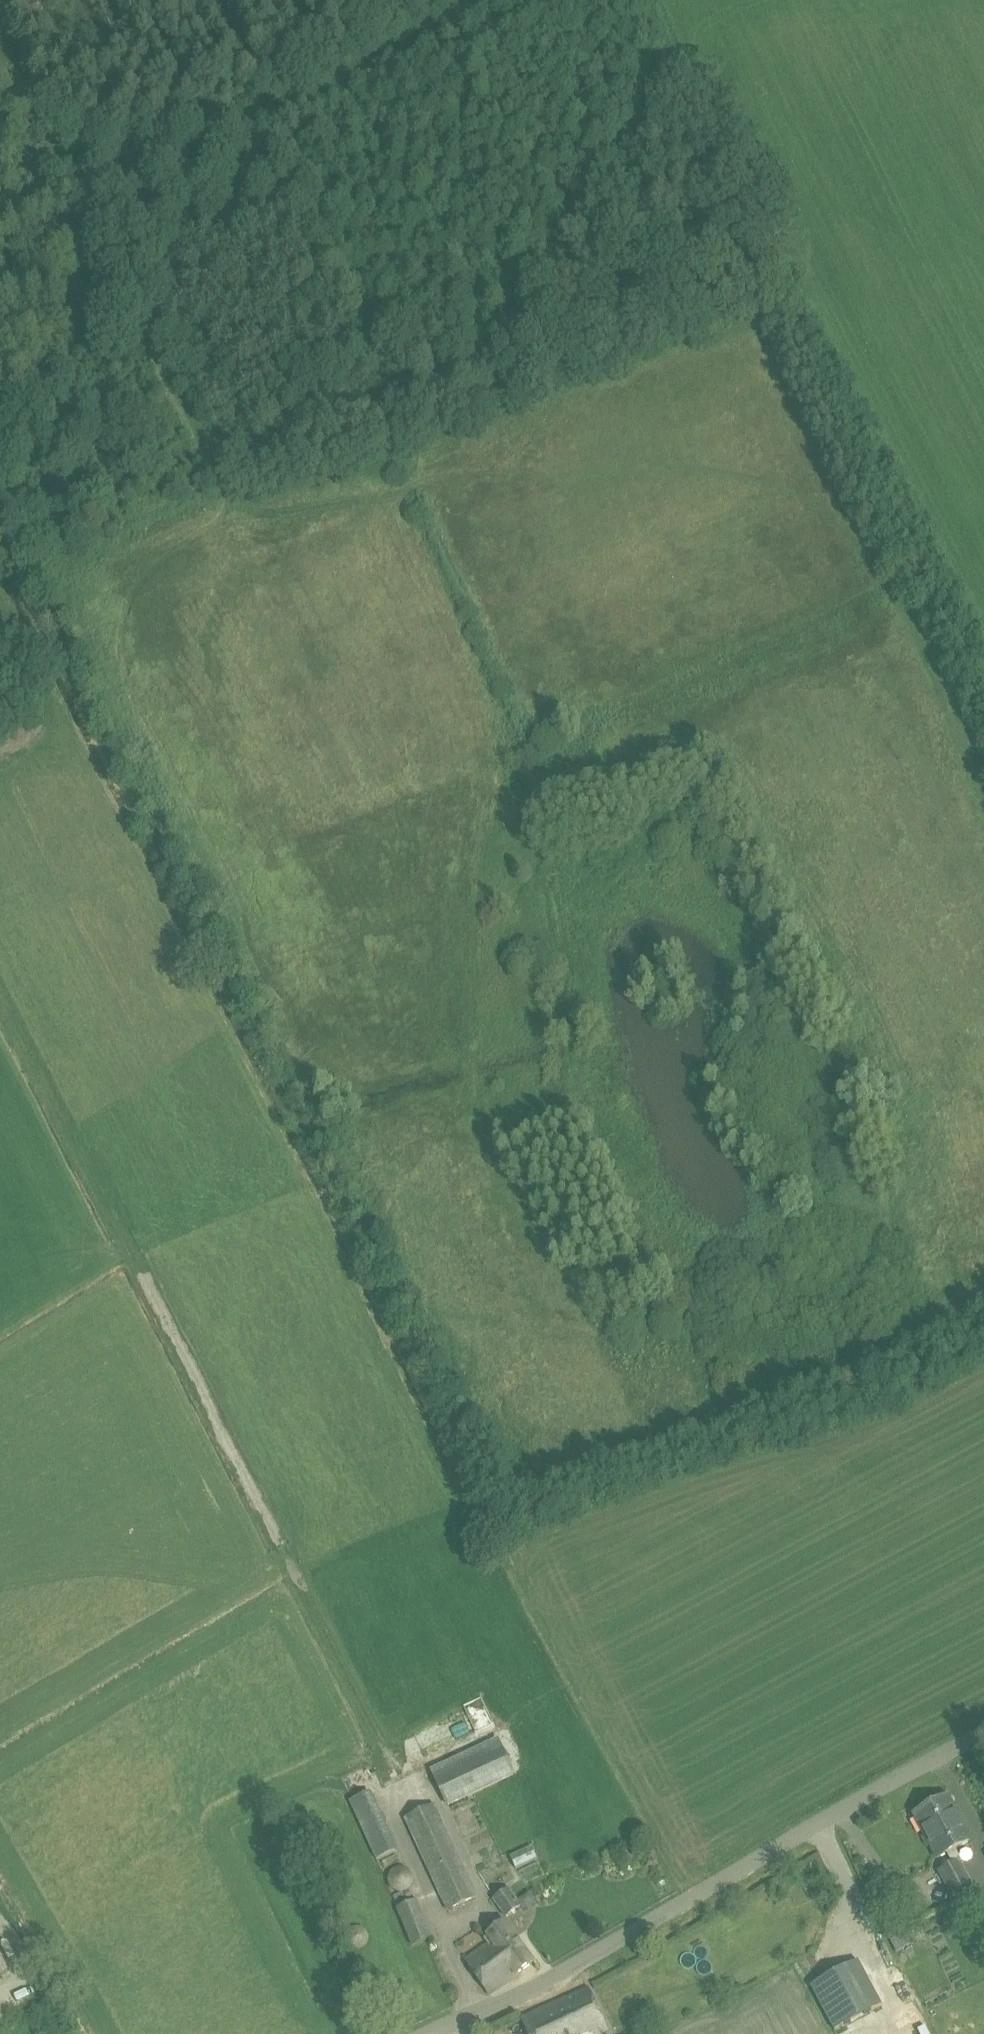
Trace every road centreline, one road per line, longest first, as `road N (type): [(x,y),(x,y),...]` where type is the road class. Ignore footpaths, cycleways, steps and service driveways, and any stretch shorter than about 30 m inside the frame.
road 1 (track): [(0,44),(239,511),(376,496),(430,481),(532,722),(614,715),(632,766),(558,794),(535,825)]
road 2 (unclassified): [(429,2033),(565,1970),(983,1731)]

